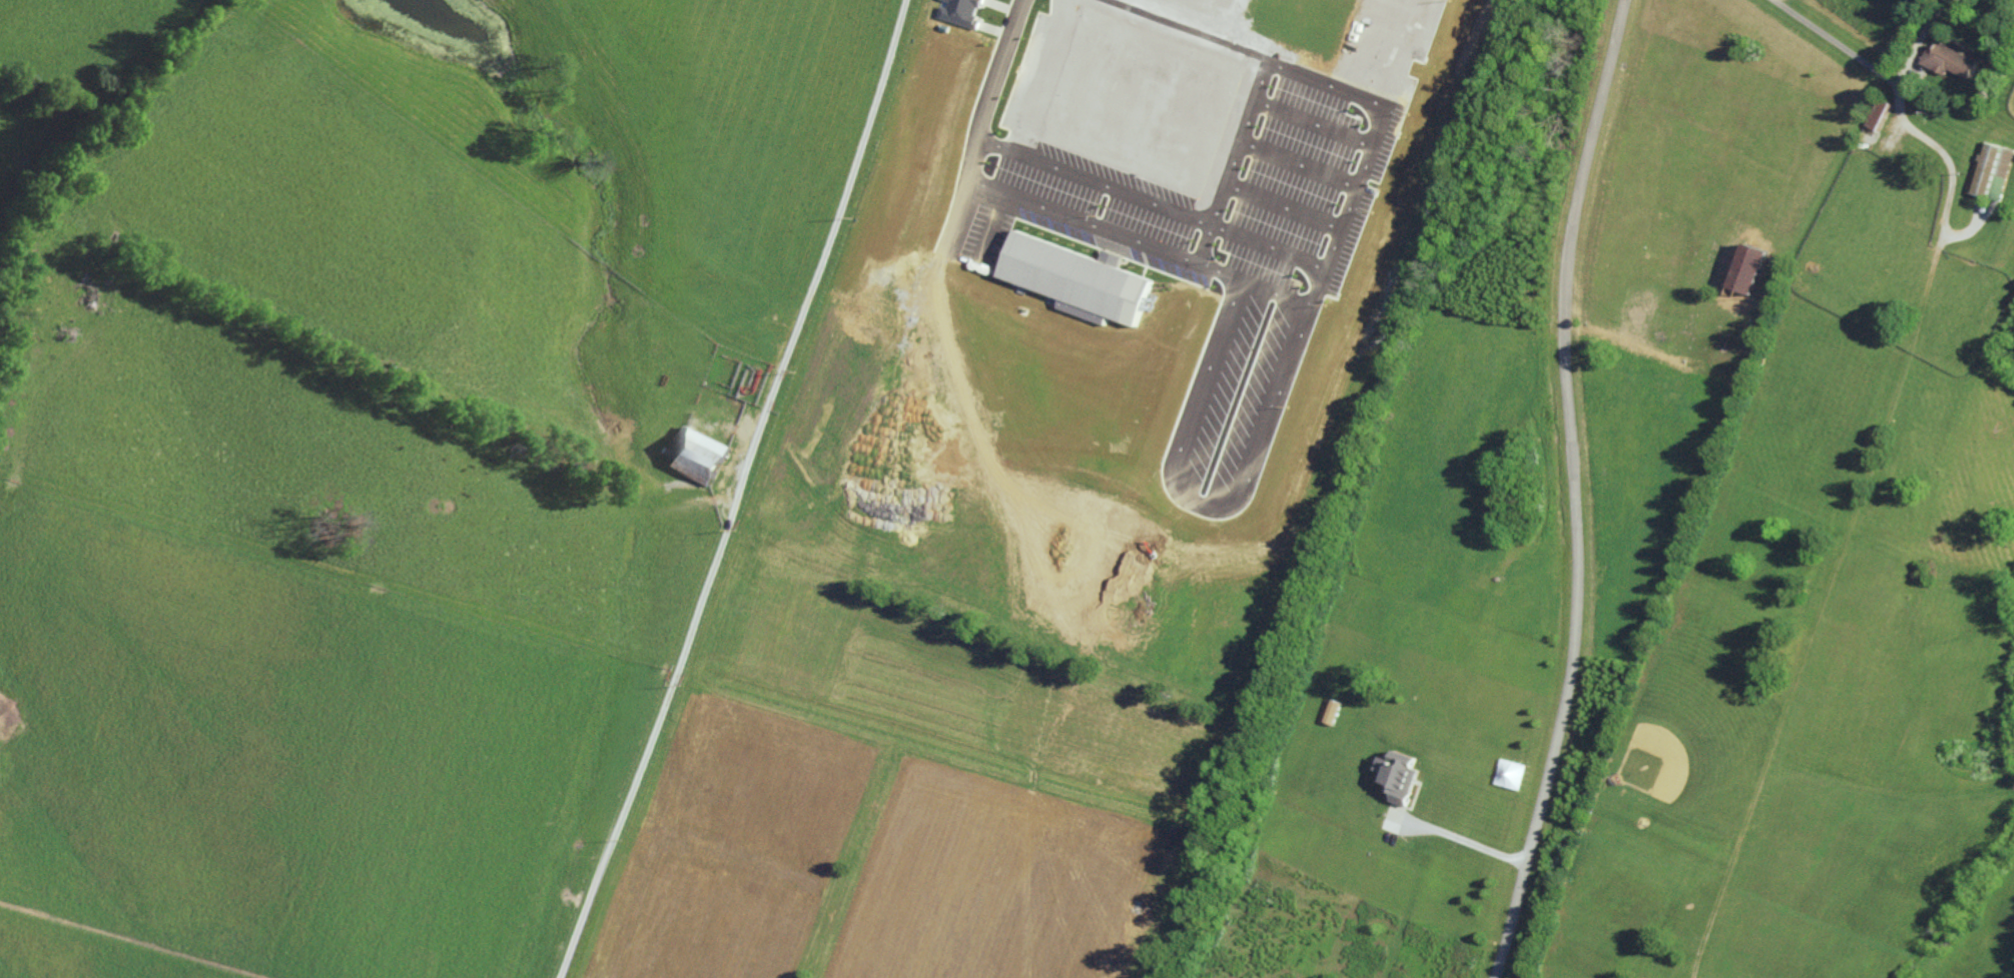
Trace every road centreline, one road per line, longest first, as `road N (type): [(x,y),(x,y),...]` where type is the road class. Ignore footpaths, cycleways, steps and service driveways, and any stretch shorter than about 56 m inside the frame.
road 1 (residential): [(1621,0),(1569,238),(1562,306),(1577,592),(1570,668),(1492,977)]

